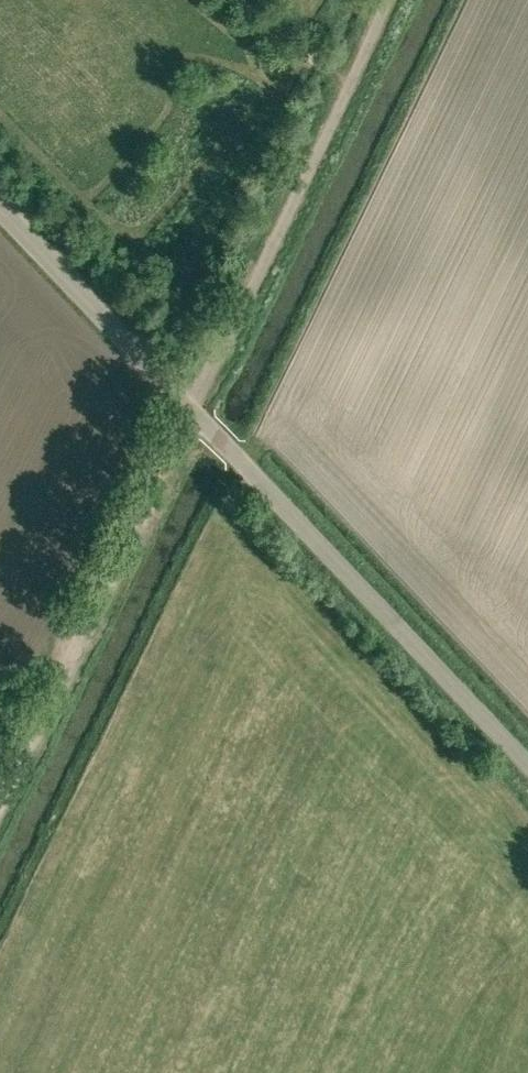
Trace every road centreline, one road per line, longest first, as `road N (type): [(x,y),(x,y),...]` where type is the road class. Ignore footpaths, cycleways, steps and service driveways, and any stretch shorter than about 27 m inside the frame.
road 1 (track): [(394,0),(0,791)]
road 2 (unclassified): [(527,766),(0,210)]

